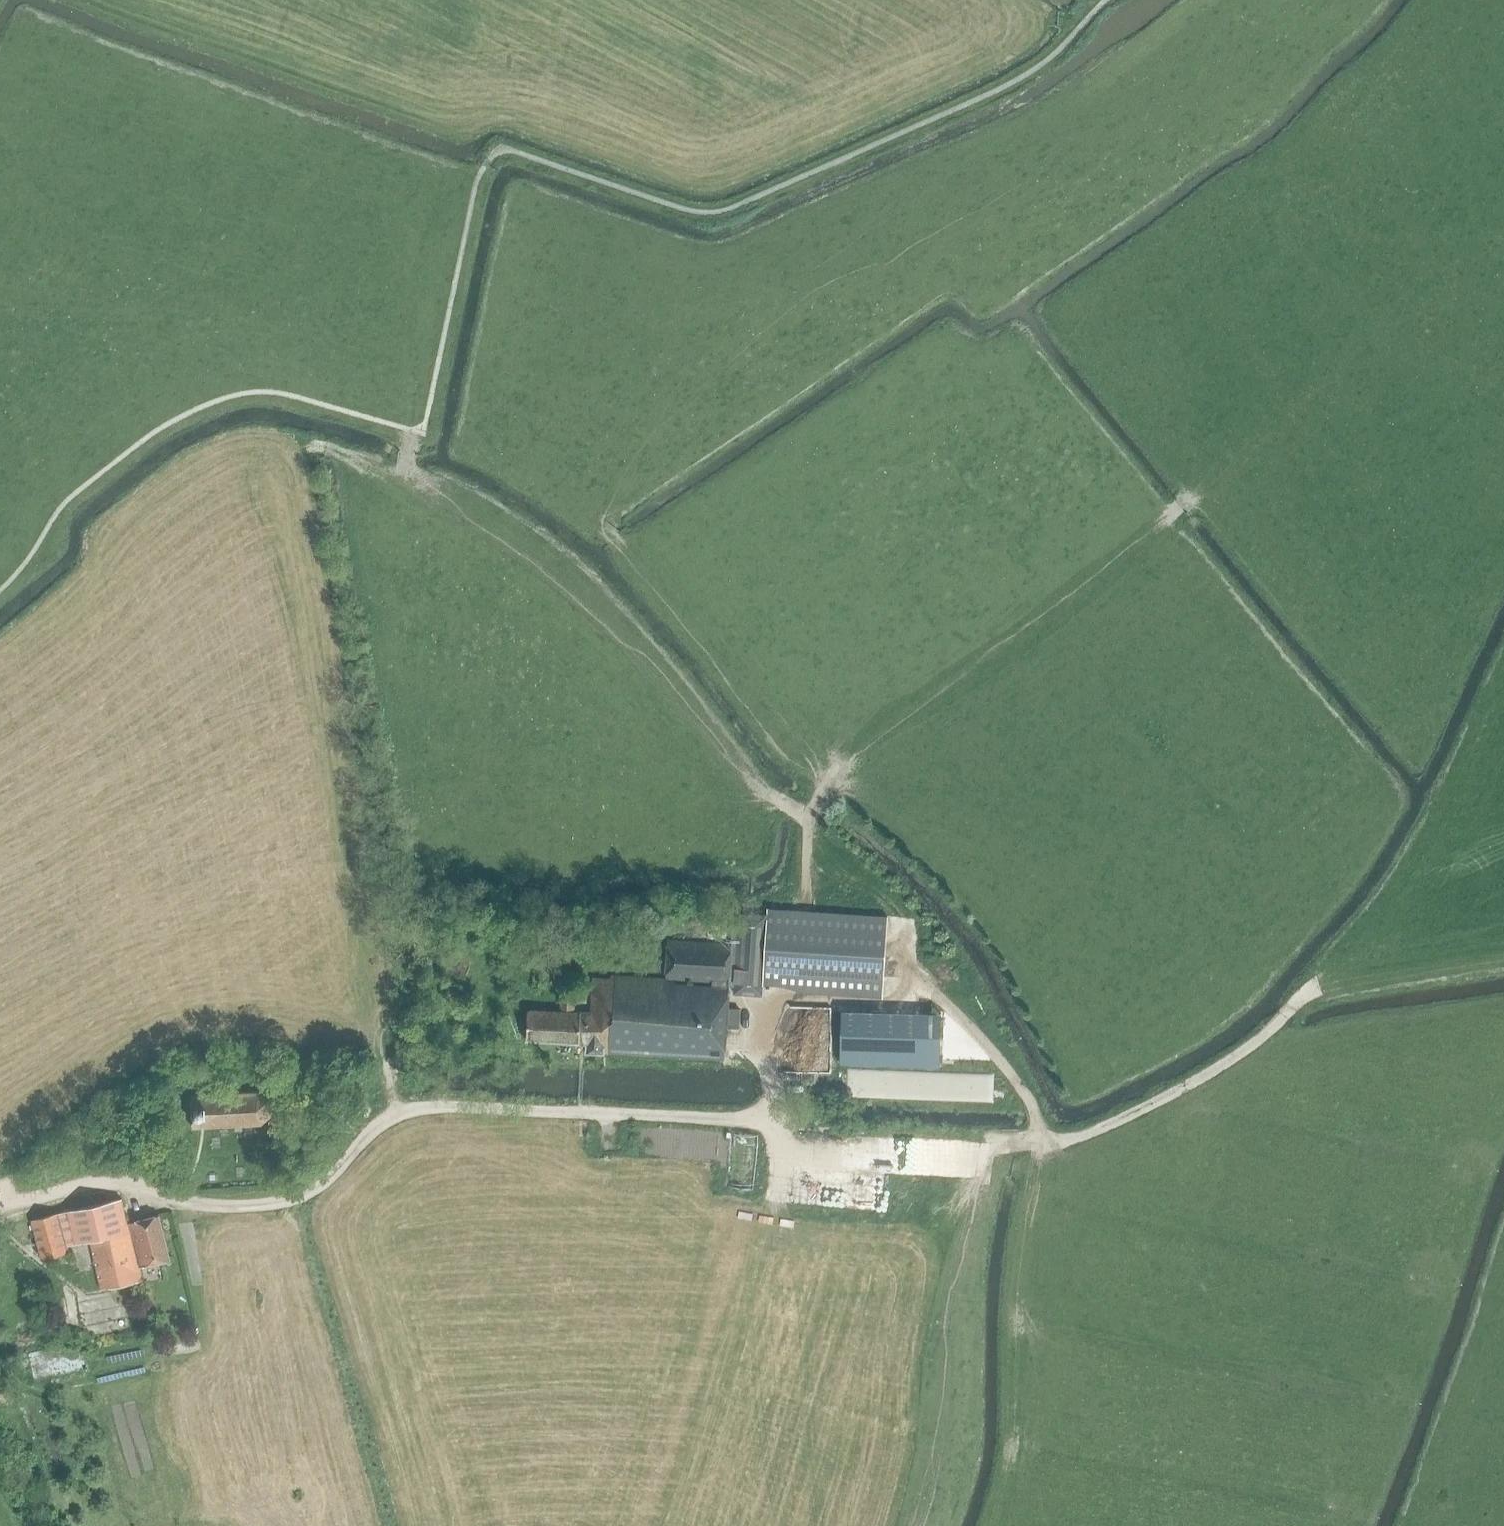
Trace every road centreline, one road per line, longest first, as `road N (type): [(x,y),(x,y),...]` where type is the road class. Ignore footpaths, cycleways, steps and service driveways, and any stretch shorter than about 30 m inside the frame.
road 1 (track): [(769,1126),(436,1108),(392,1117),(302,1196),(234,1207),(183,1205),(144,1185),(94,1182),(0,1210)]

